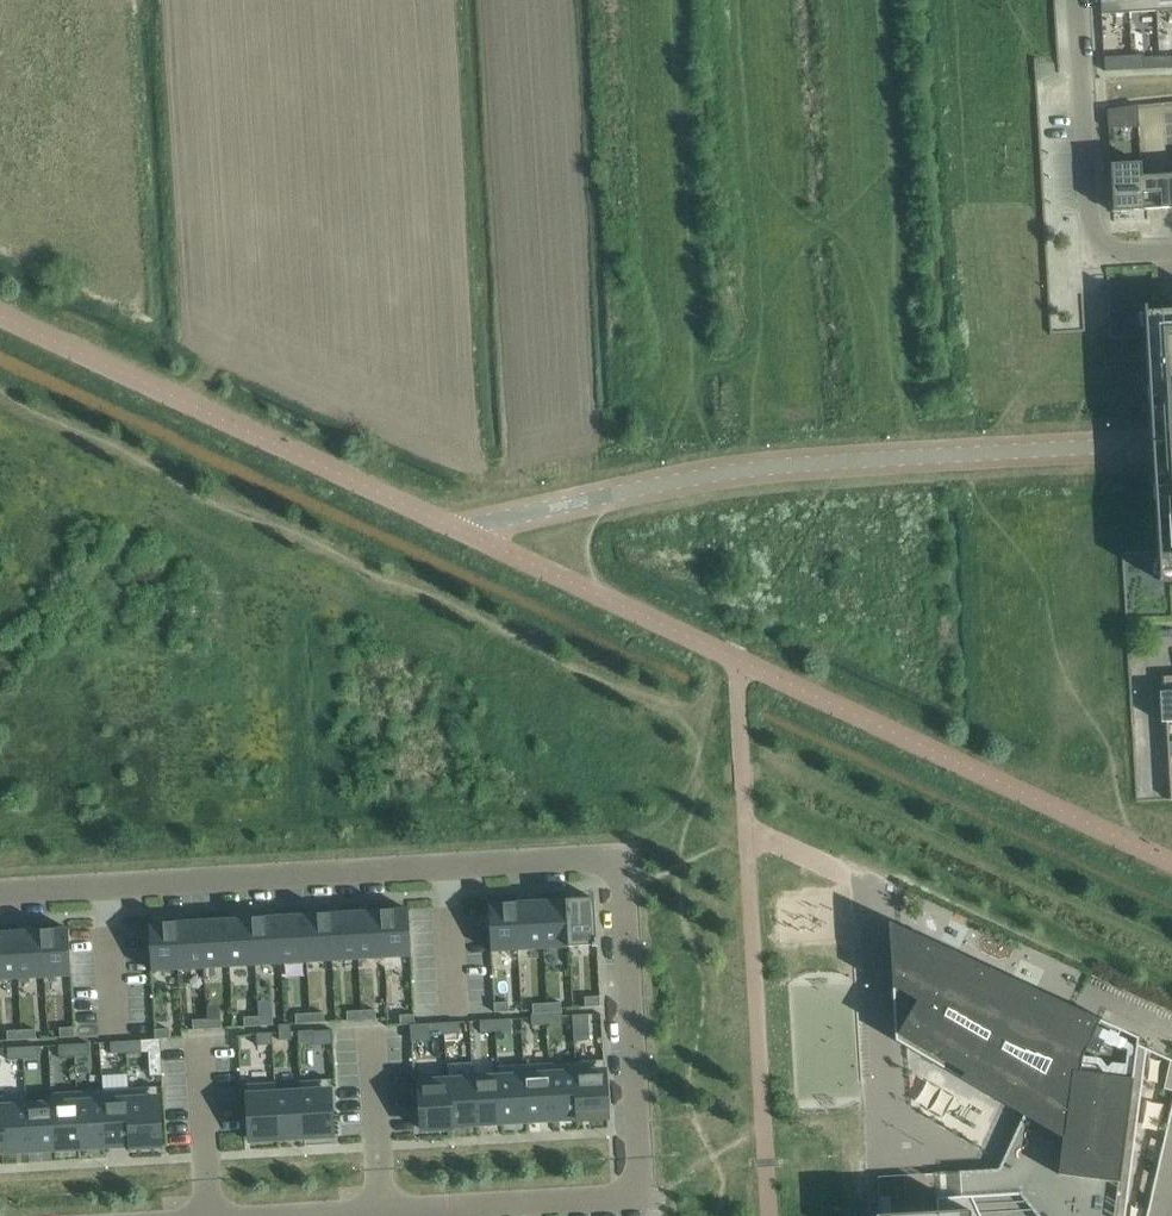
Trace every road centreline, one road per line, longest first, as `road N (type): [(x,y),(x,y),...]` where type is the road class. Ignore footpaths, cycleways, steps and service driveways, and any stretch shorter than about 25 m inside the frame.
road 1 (residential): [(314,1215),(619,1197),(634,1189),(623,877),(614,862),(0,892)]
road 2 (residential): [(1171,250),(1125,253),(1104,243),(1093,221),(1079,0)]

